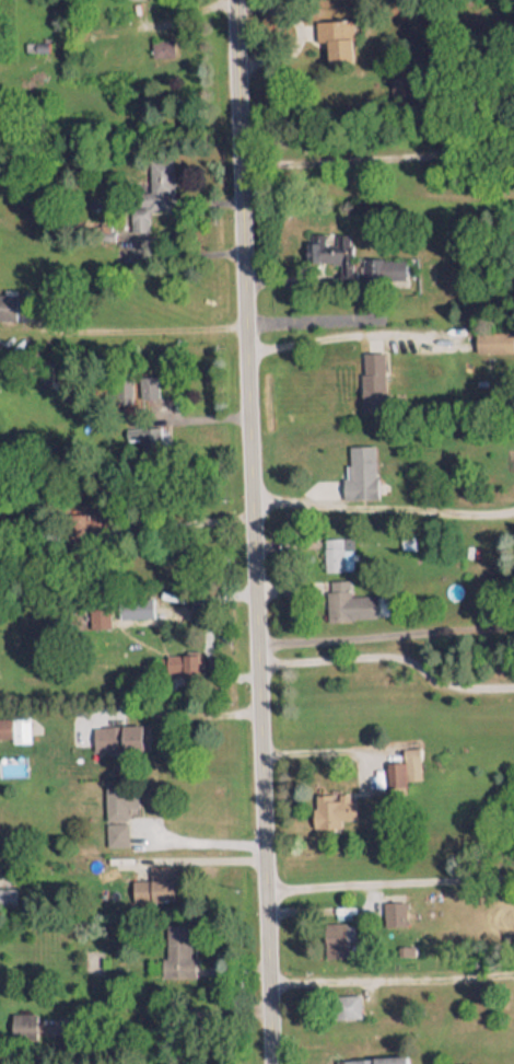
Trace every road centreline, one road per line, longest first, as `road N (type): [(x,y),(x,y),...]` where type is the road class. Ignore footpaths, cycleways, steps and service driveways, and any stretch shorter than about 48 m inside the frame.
road 1 (tertiary): [(233,0),(268,1063)]

